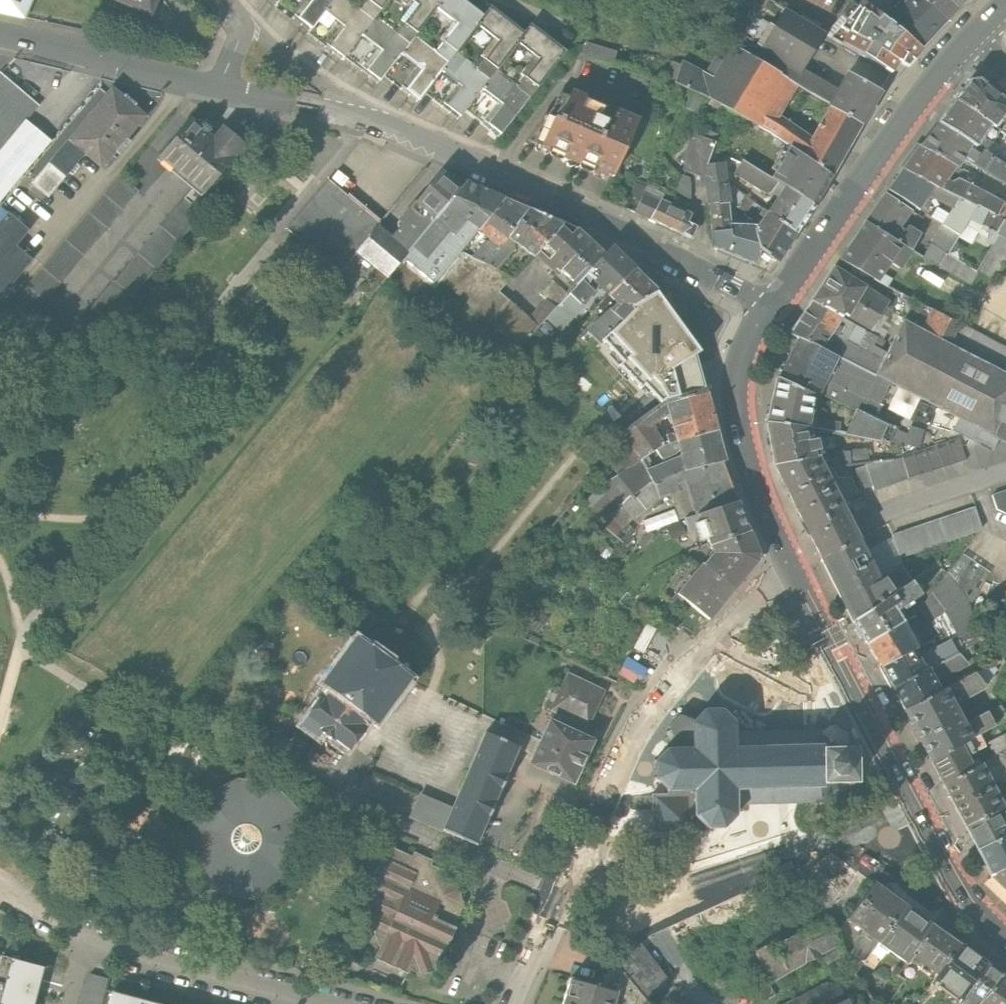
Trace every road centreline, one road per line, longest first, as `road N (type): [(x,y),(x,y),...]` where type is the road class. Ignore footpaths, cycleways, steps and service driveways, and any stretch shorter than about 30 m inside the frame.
road 1 (residential): [(772,304),(599,215),(368,119)]
road 2 (secondary): [(1005,942),(951,880),(787,564)]
road 3 (residential): [(560,897),(573,870),(602,852),(614,822),(606,794),(640,727),(787,564)]
road 4 (secondary): [(772,304),(894,126),(971,35)]
road 5 (secondary): [(787,564),(755,489),(736,405),(742,354),(772,304)]
road 6 (residential): [(309,1003),(85,948)]
road 7 (unclassified): [(0,34),(218,88)]
road 8 (residential): [(368,119),(259,35),(242,31)]
road 9 (residential): [(368,119),(218,88)]

